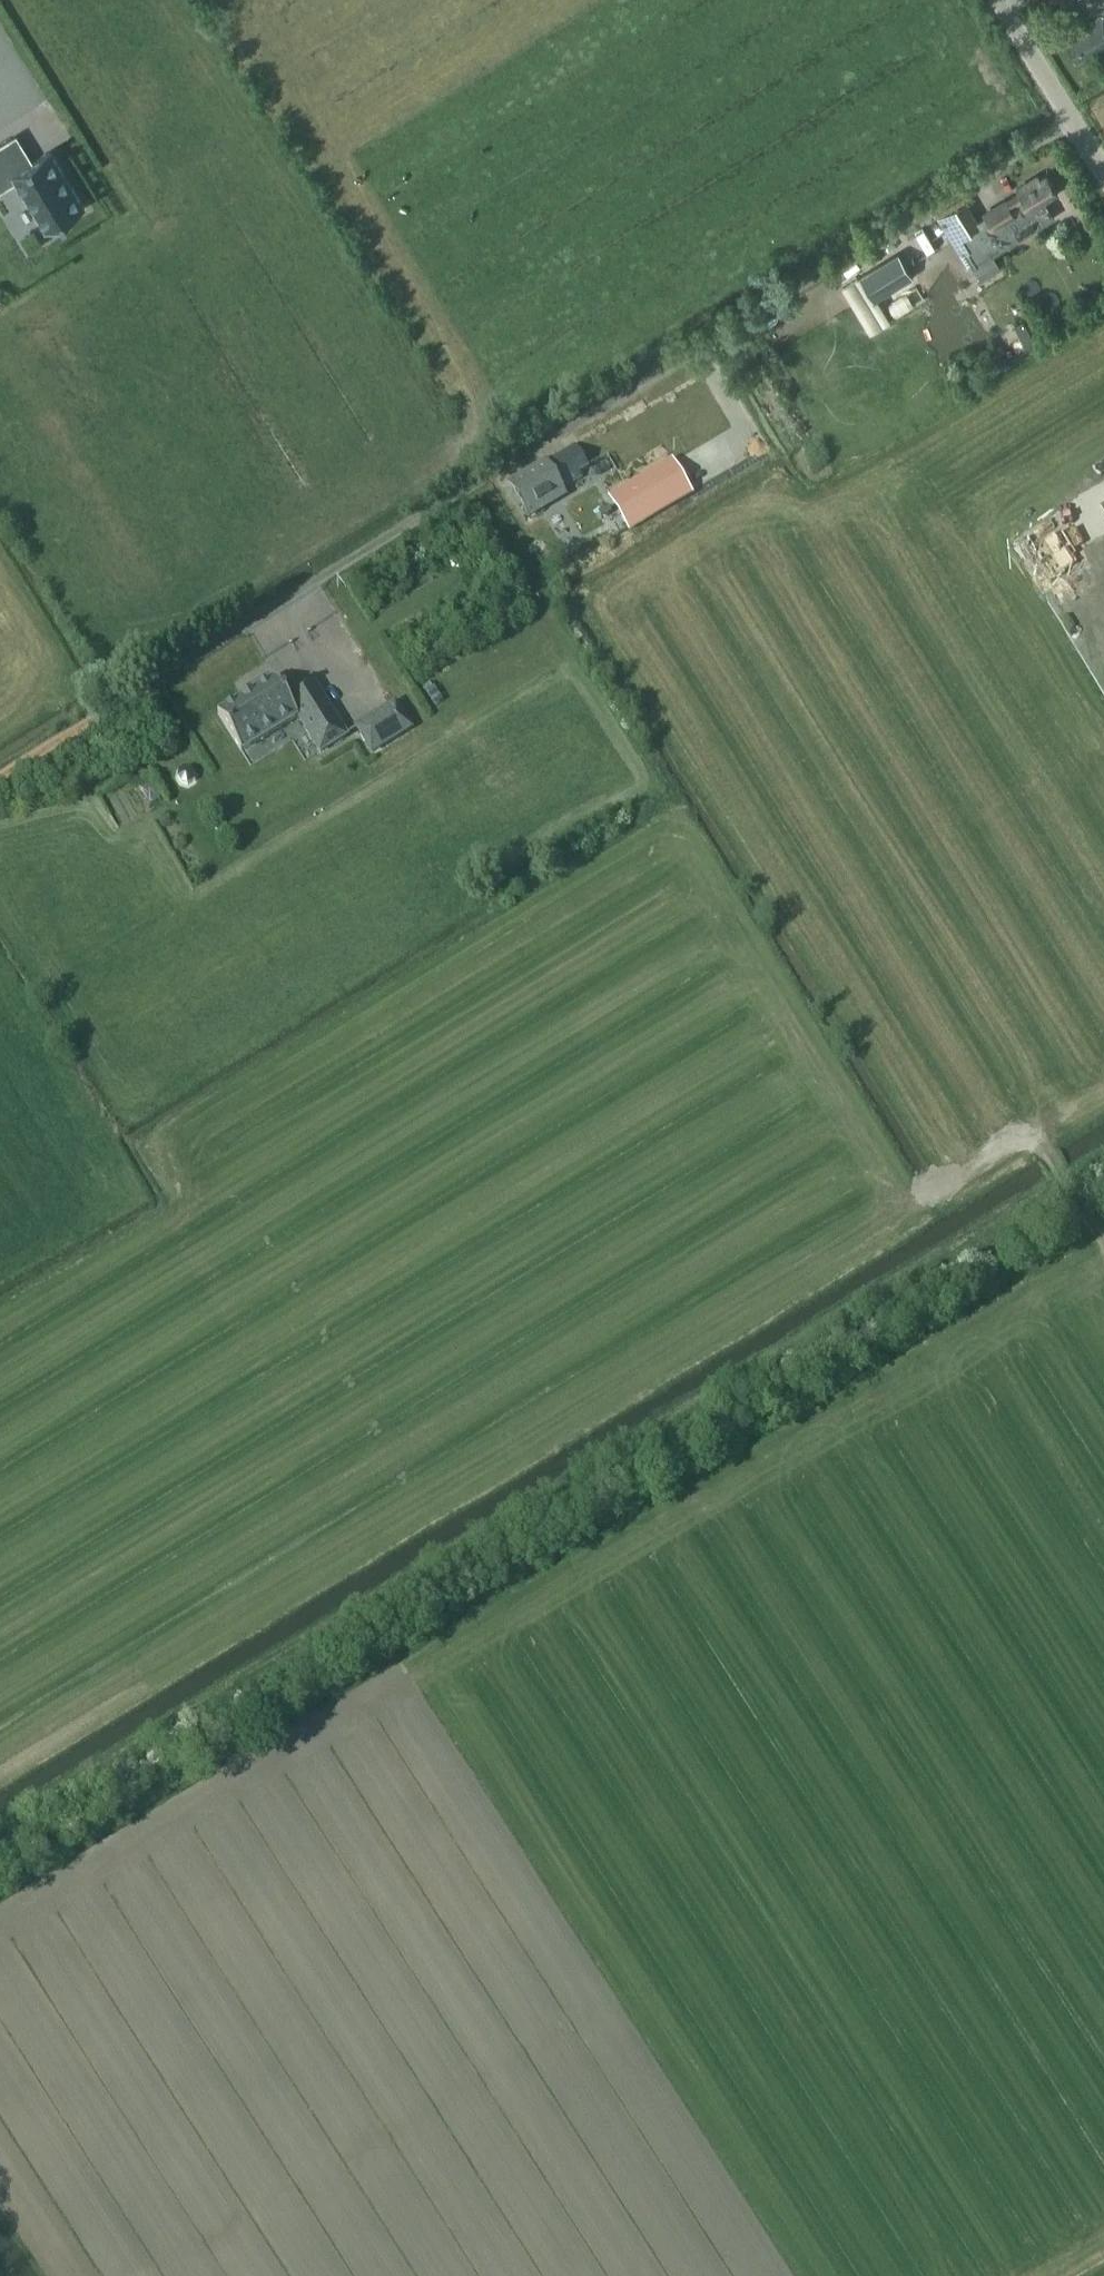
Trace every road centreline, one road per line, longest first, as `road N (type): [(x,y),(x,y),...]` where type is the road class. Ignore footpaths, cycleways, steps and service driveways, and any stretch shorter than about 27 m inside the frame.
road 1 (unclassified): [(1103,171),(997,0)]

